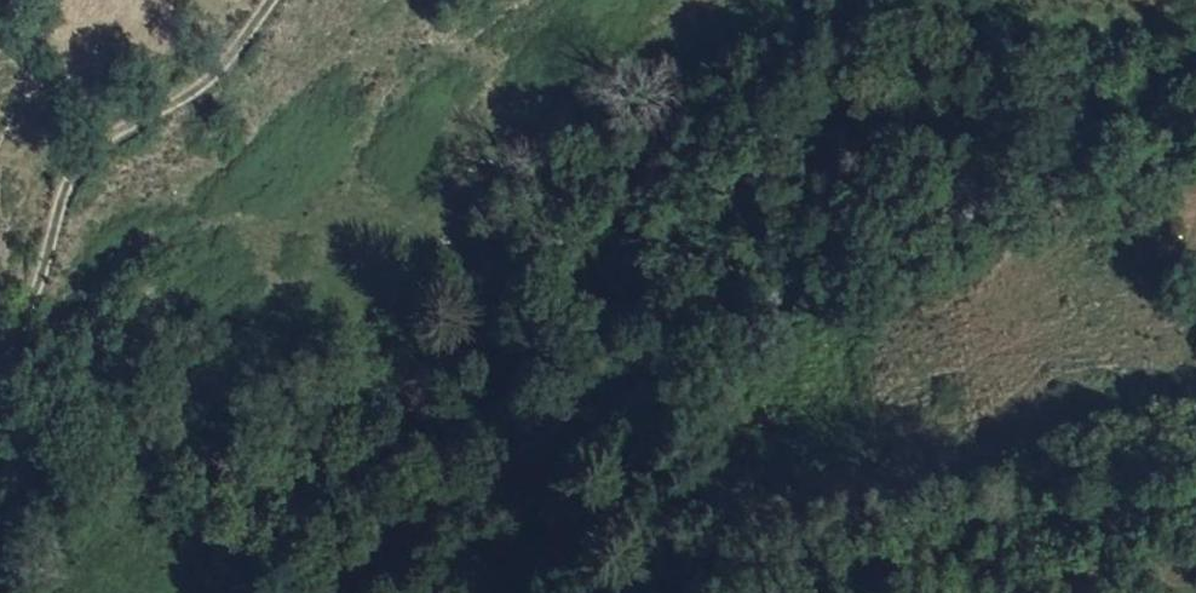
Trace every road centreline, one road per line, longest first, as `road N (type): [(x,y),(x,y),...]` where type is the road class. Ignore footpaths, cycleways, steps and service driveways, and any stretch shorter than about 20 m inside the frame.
road 1 (unclassified): [(323,592),(532,435),(741,304),(1195,116)]
road 2 (track): [(0,363),(34,308),(71,172),(199,94),(274,0)]
road 3 (track): [(1092,161),(1019,49),(1013,0)]

